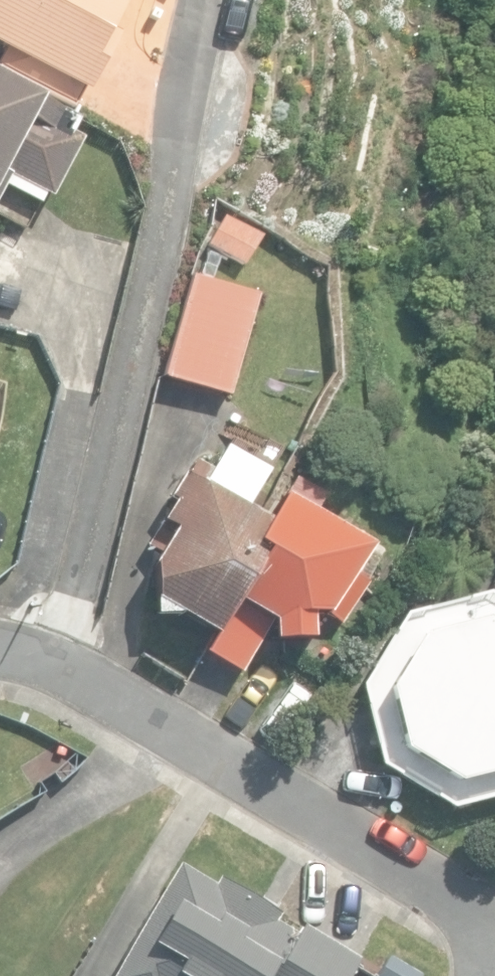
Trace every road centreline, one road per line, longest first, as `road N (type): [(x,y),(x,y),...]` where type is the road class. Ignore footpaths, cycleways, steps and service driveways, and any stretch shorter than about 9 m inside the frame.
road 1 (residential): [(0,653),(55,674),(494,935)]

